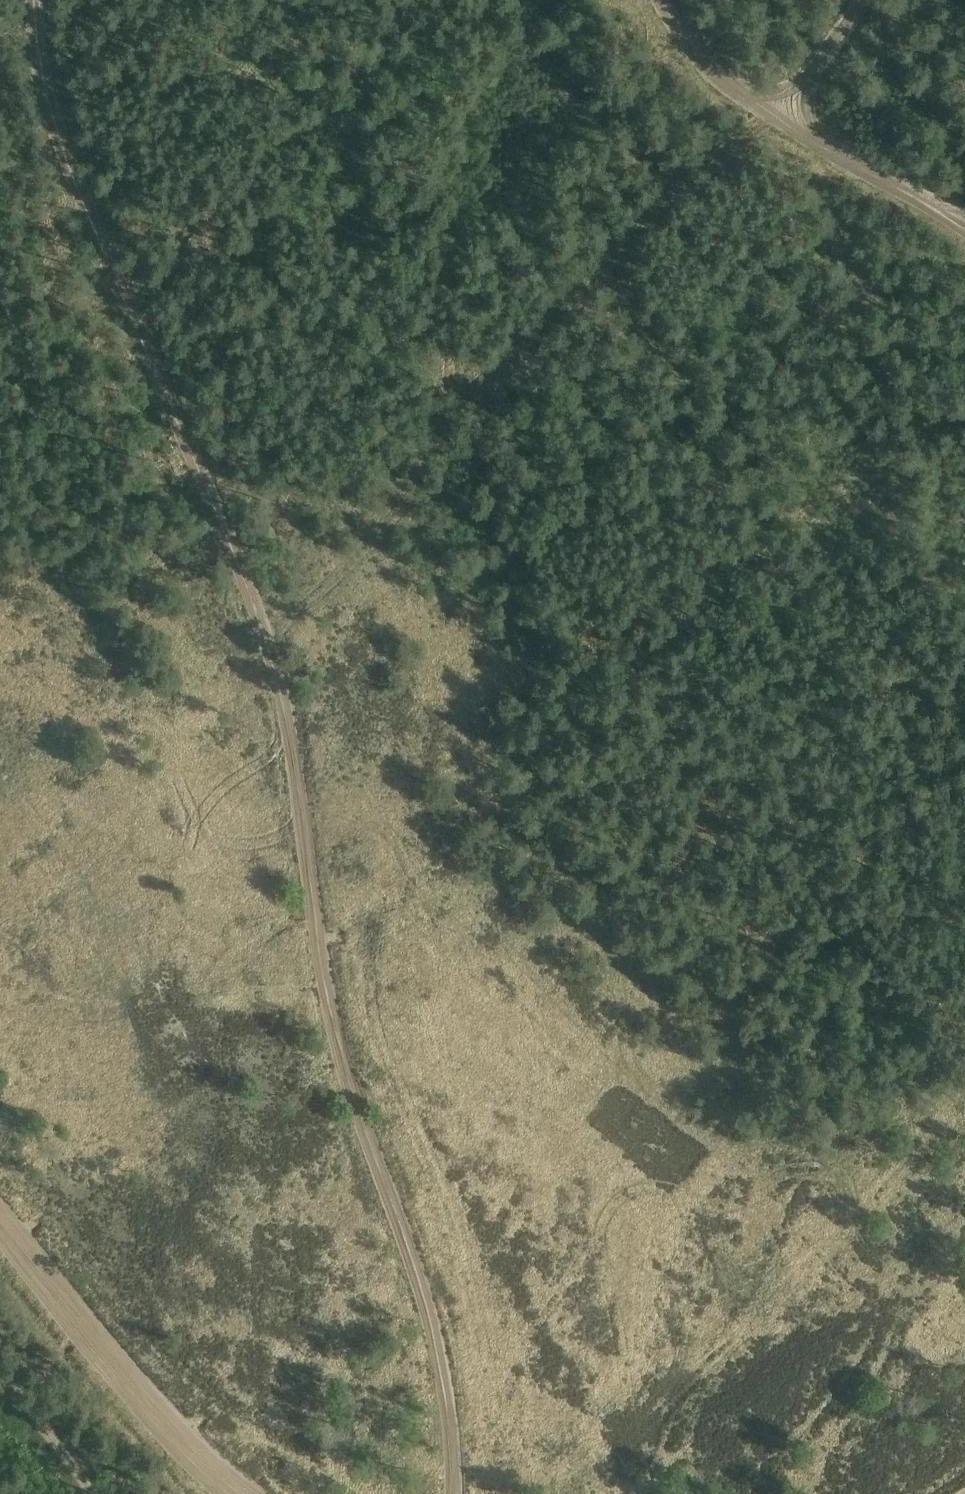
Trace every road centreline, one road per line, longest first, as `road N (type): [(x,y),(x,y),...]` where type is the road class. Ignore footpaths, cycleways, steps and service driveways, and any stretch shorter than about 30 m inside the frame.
road 1 (track): [(0,1226),(149,1412),(231,1493)]
road 2 (track): [(91,1493),(0,1373)]

